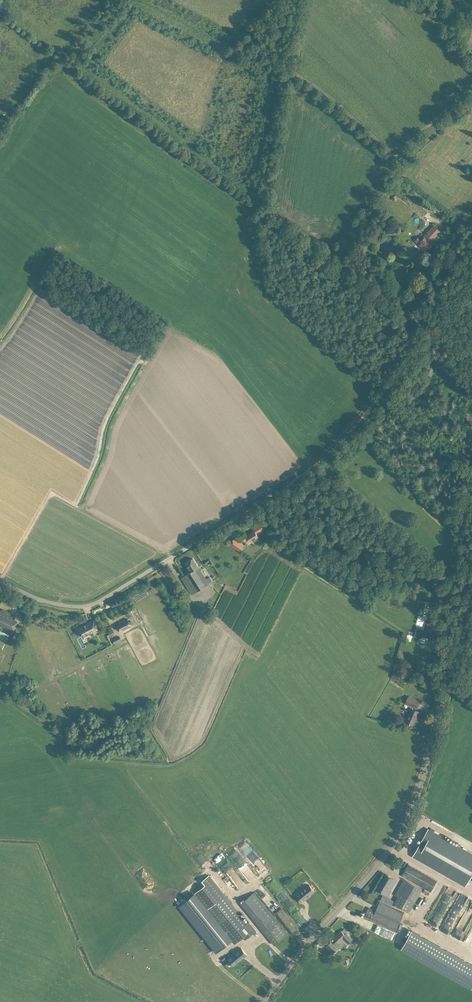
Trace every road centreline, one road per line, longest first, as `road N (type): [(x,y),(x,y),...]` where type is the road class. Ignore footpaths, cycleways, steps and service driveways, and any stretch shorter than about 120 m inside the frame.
road 1 (tertiary): [(264,1001),(388,854),(410,814),(471,585)]
road 2 (track): [(192,545),(300,478),(354,425),(471,276)]
road 3 (unclassified): [(0,581),(49,603),(89,606),(192,545)]

